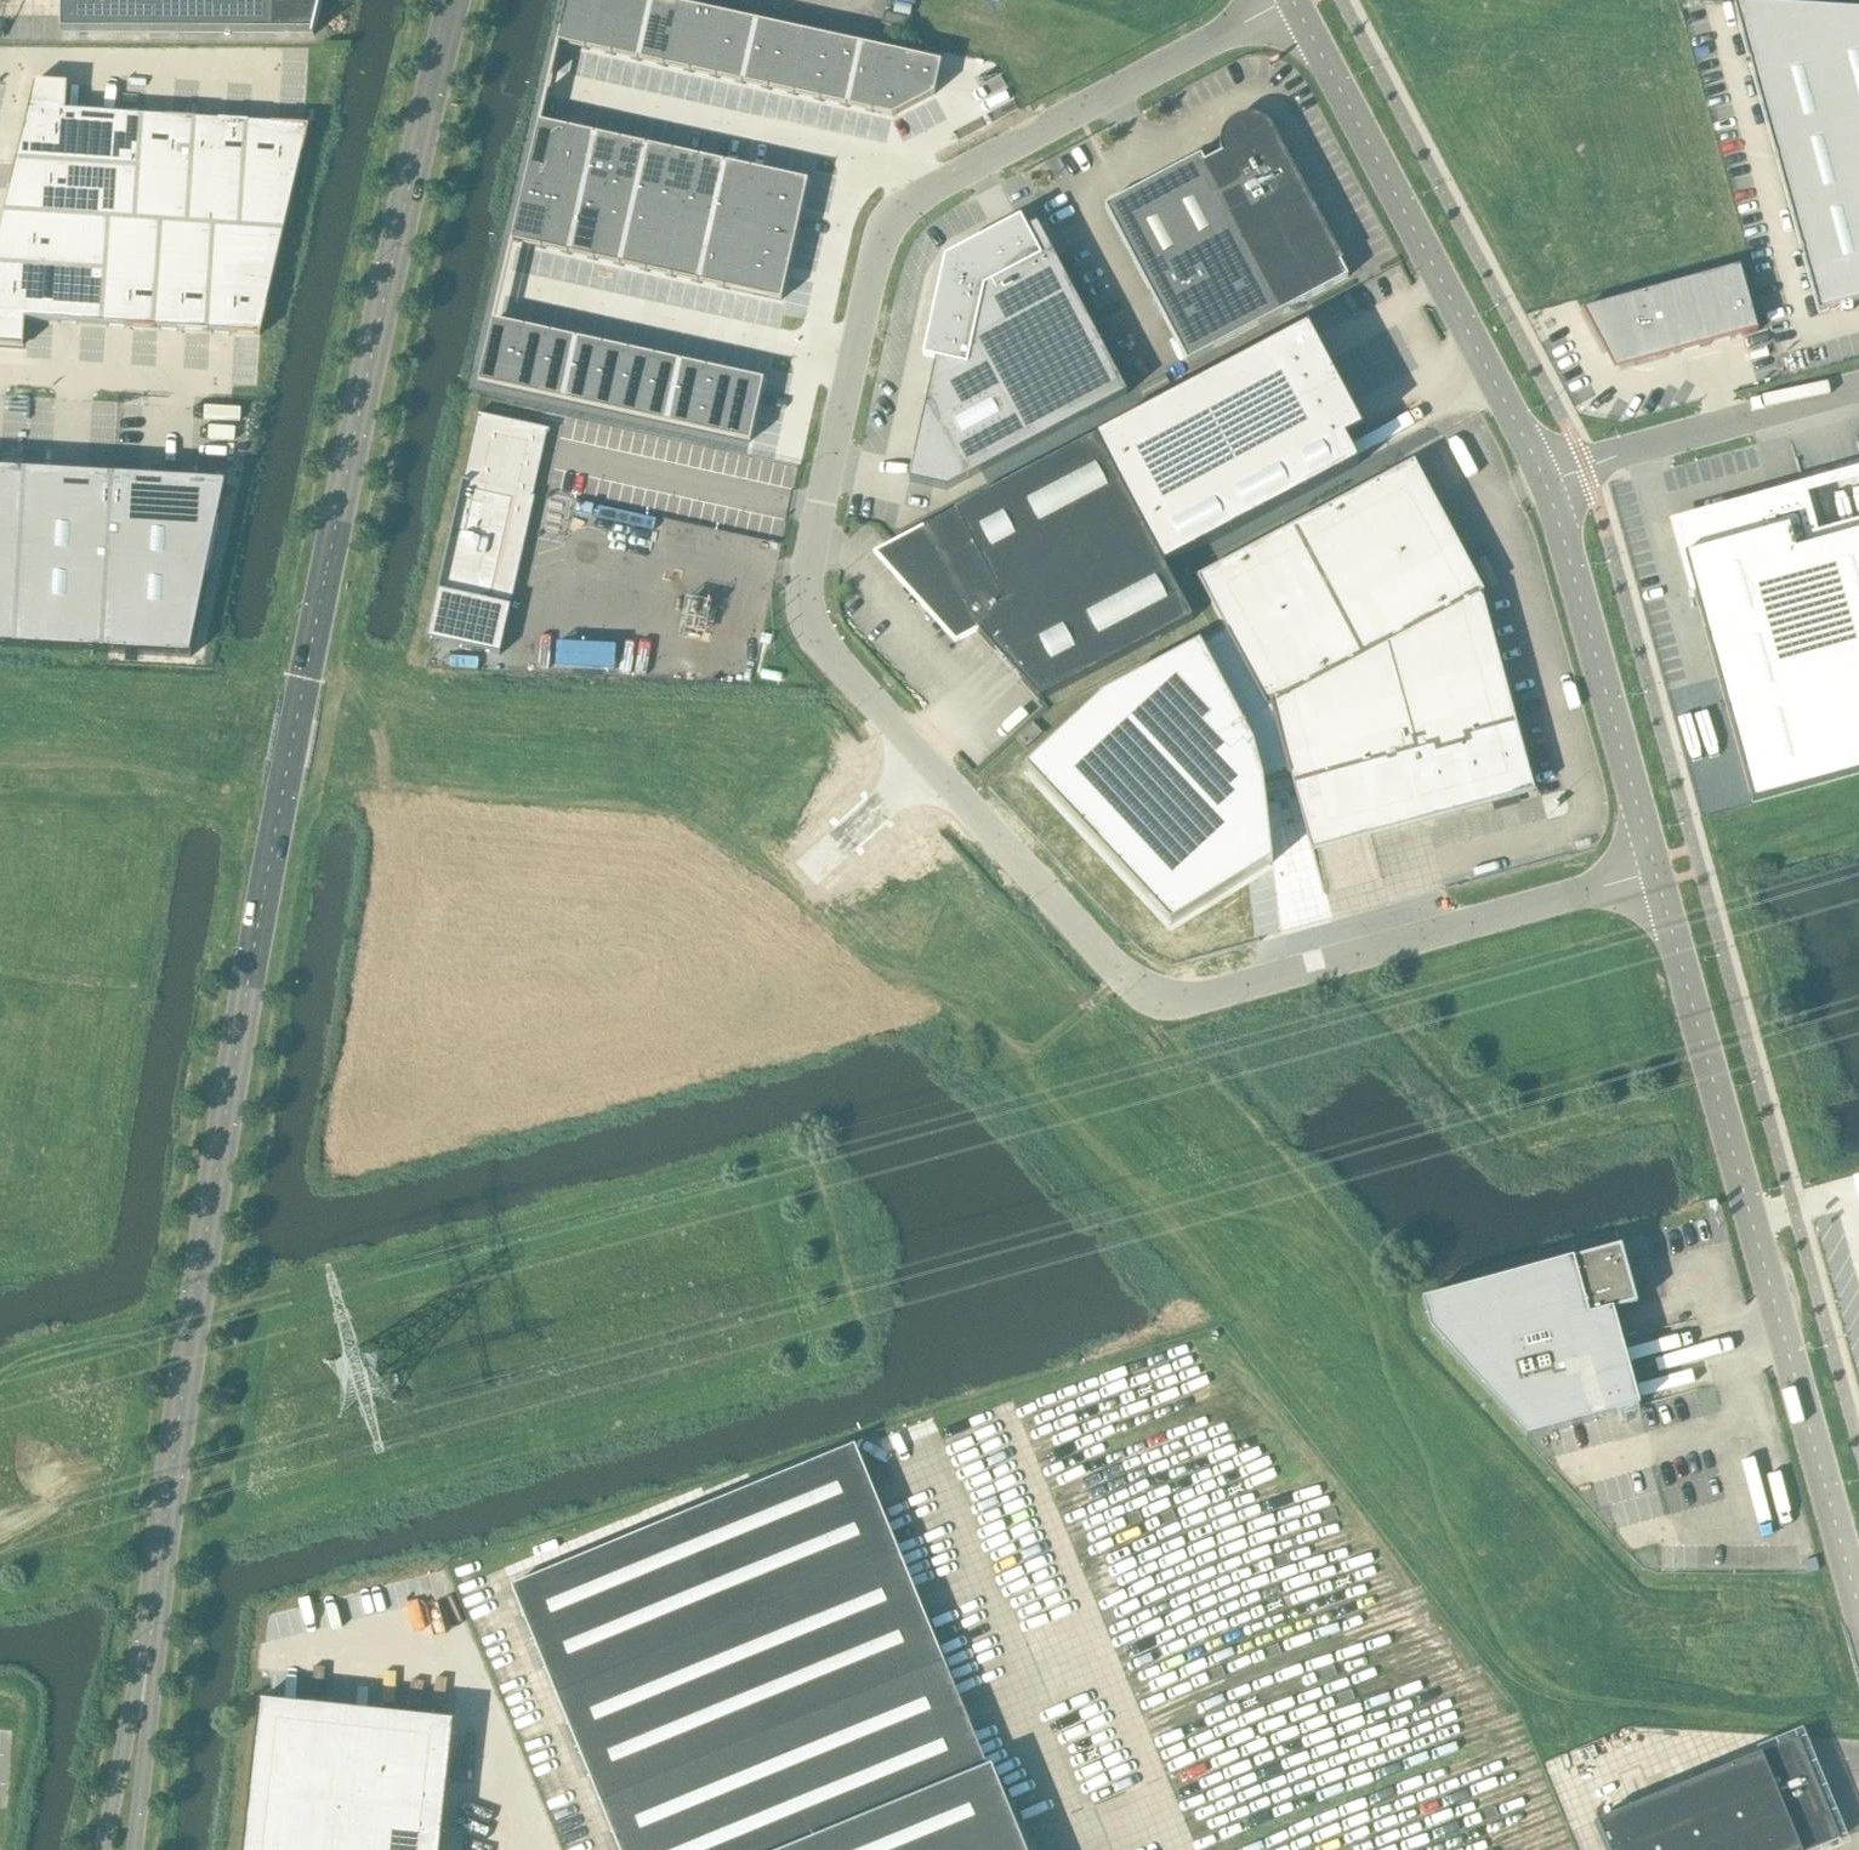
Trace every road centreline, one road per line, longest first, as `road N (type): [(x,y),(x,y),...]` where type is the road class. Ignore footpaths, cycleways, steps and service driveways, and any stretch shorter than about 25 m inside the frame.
road 1 (unclassified): [(1654,873),(1174,995),(1120,978),(807,622),(805,595),(888,222),(915,195),(1289,0)]
road 2 (tertiary): [(454,0),(280,789),(146,1697)]
road 3 (tertiary): [(1858,1628),(1654,873)]
road 4 (tertiary): [(1550,482),(1293,0)]
road 5 (tertiary): [(1654,873),(1550,482)]
road 6 (unclassified): [(1550,482),(1587,463),(1858,386)]
road 7 (tertiary): [(146,1697),(105,1849)]
road 8 (tertiary): [(135,1849),(146,1697)]

